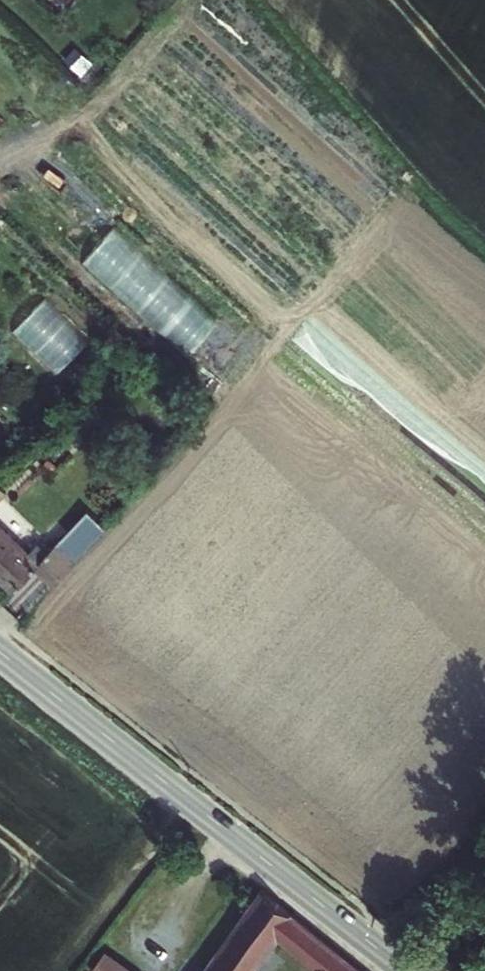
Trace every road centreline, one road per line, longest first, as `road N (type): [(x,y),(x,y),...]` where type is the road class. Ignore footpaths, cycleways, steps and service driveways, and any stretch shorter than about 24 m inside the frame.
road 1 (tertiary): [(0,654),(407,970)]

